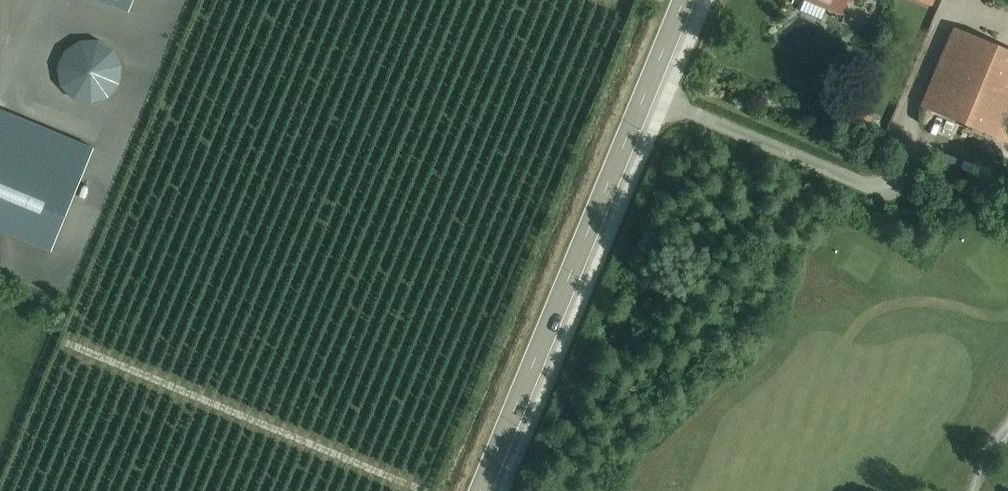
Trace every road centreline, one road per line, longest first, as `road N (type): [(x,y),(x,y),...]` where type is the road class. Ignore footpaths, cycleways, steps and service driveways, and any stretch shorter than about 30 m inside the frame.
road 1 (unclassified): [(481,490),(684,0)]

